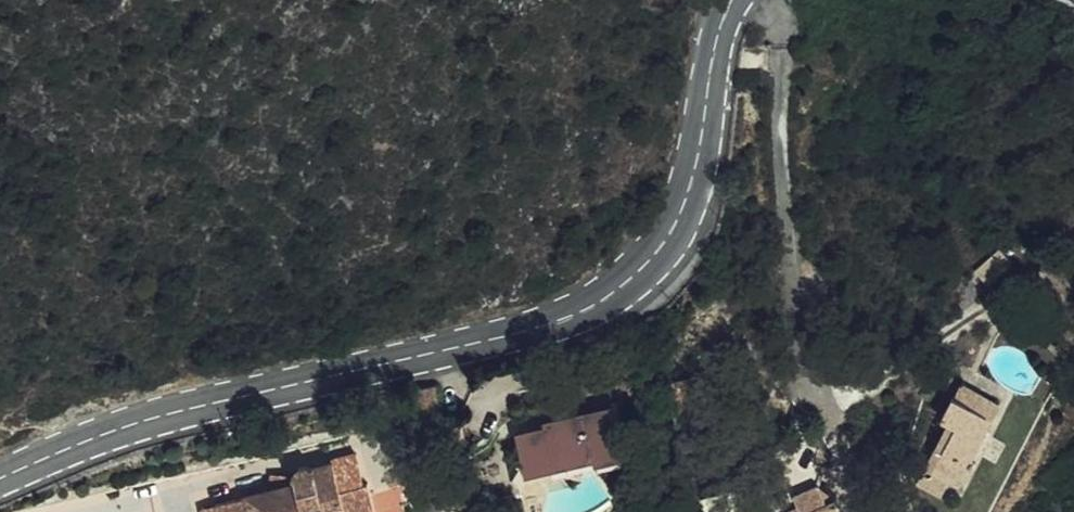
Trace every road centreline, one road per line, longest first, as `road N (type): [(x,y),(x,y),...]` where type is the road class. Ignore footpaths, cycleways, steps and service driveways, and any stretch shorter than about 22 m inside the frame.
road 1 (secondary): [(0,480),(128,426),(544,327),(614,292),(678,222),(732,0)]

